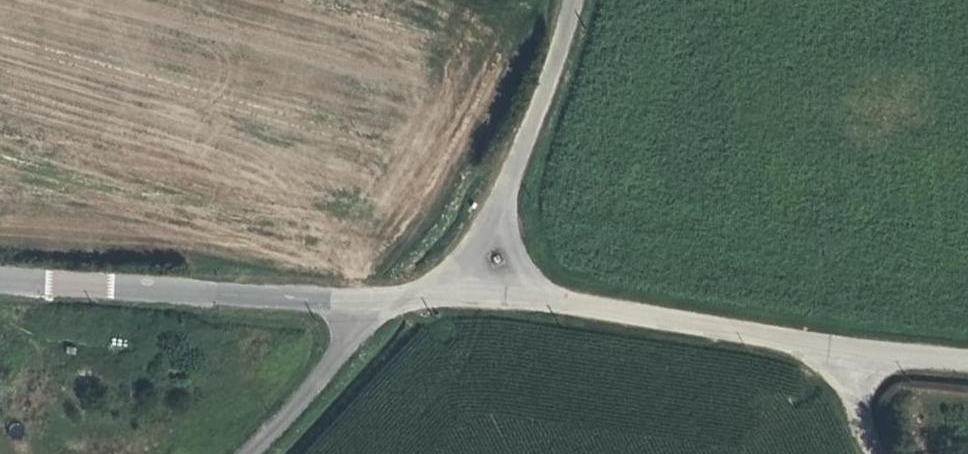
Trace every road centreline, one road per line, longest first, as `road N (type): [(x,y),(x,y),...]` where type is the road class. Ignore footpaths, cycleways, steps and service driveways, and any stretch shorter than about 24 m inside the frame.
road 1 (unclassified): [(371,311),(0,285)]
road 2 (unclassified): [(831,347),(555,306)]
road 3 (unclassified): [(574,0),(552,81),(499,205)]
road 4 (unclassified): [(371,311),(322,390),(259,453)]
road 5 (unclassified): [(967,356),(831,347)]
road 6 (unclassified): [(555,306),(425,302)]
road 7 (unclassified): [(499,205),(469,255),(425,302)]

